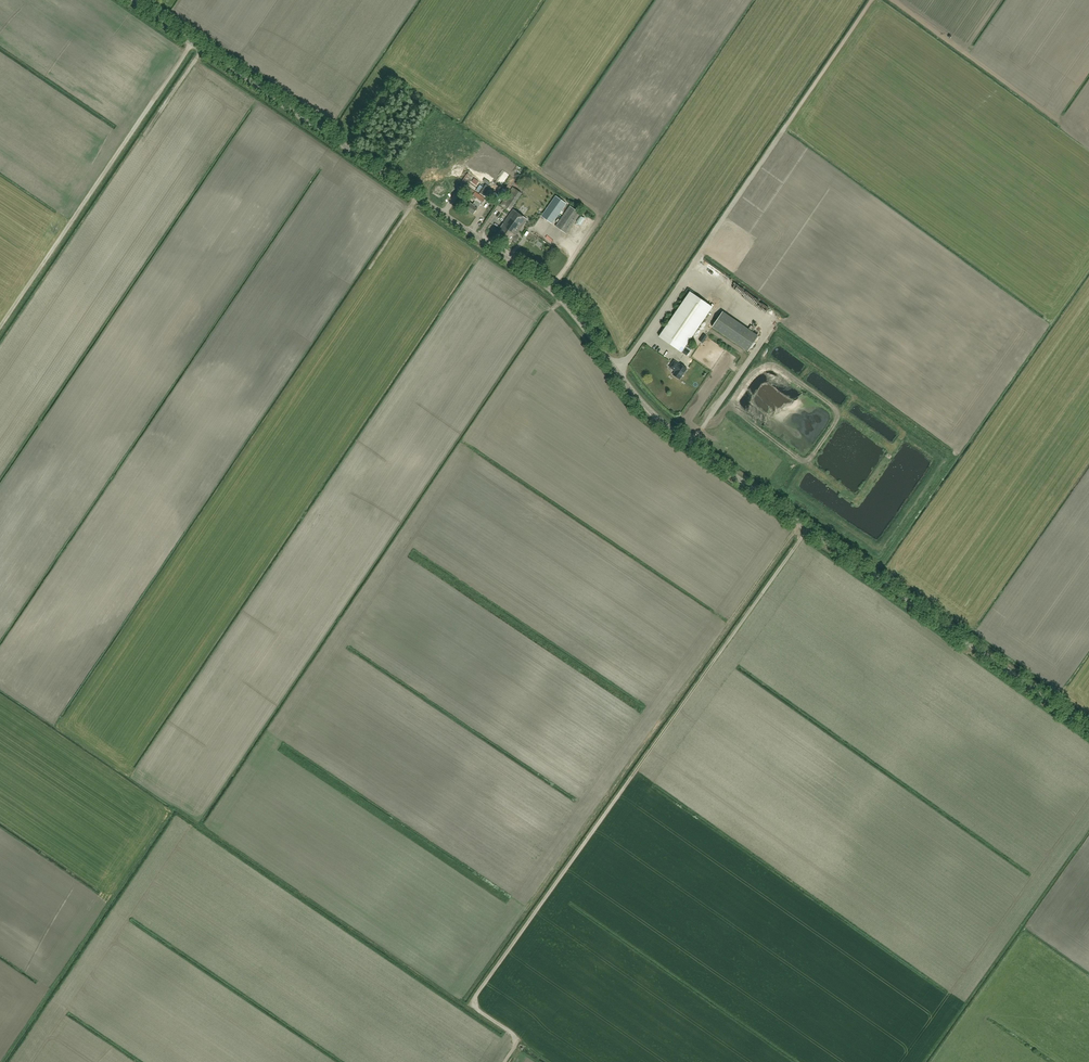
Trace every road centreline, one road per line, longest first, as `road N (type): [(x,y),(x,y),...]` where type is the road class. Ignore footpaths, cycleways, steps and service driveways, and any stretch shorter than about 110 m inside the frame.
road 1 (unclassified): [(1088,728),(661,423),(535,277),(130,0)]

